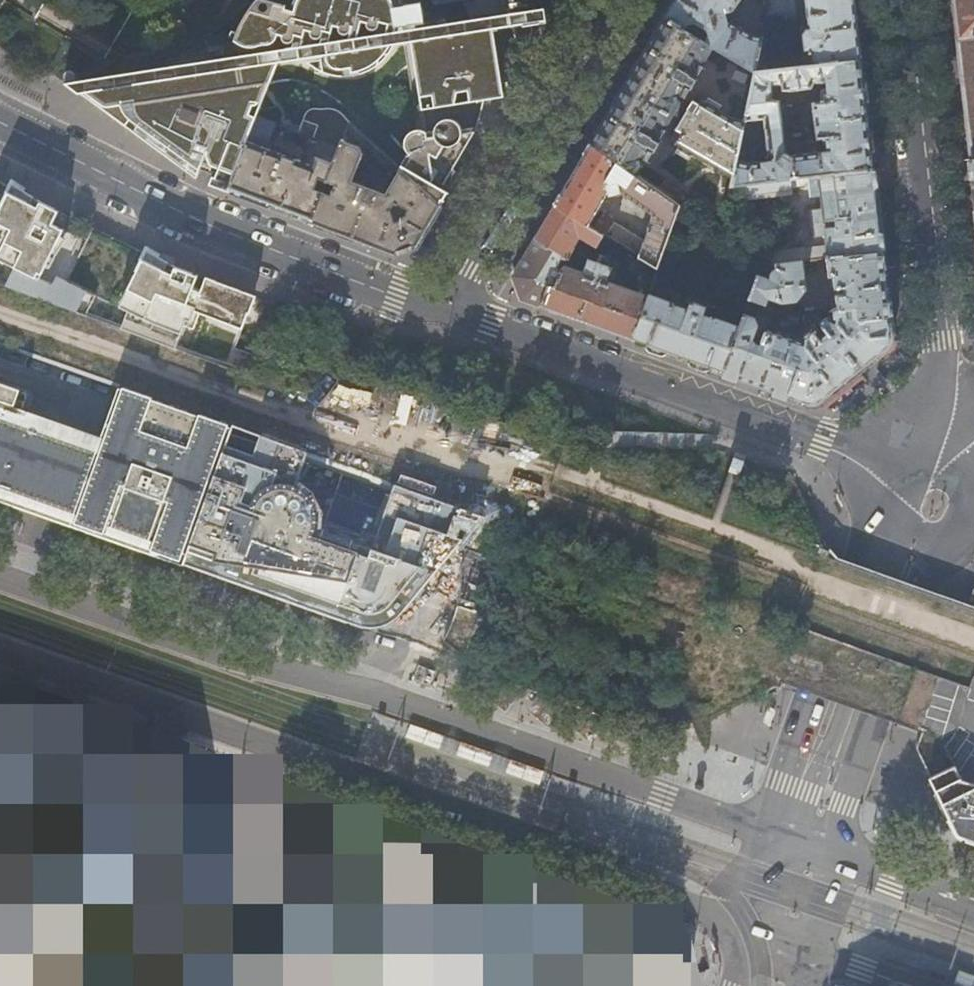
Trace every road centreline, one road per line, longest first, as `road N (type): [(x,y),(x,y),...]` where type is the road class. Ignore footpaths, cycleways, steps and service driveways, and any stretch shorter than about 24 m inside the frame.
road 1 (primary): [(771,833),(412,706),(265,668),(0,575)]
road 2 (primary): [(0,650),(745,926)]
road 3 (track): [(557,470),(481,444),(338,428),(0,312)]
road 4 (residential): [(0,120),(210,224),(440,308)]
road 5 (residential): [(879,479),(820,443),(440,308)]
road 6 (tertiary): [(897,0),(936,353),(929,439)]
road 7 (residential): [(440,308),(626,0)]
road 8 (tertiary): [(885,517),(771,833)]
road 9 (tertiary): [(831,854),(932,543)]
road 10 (primary): [(973,906),(831,854)]

